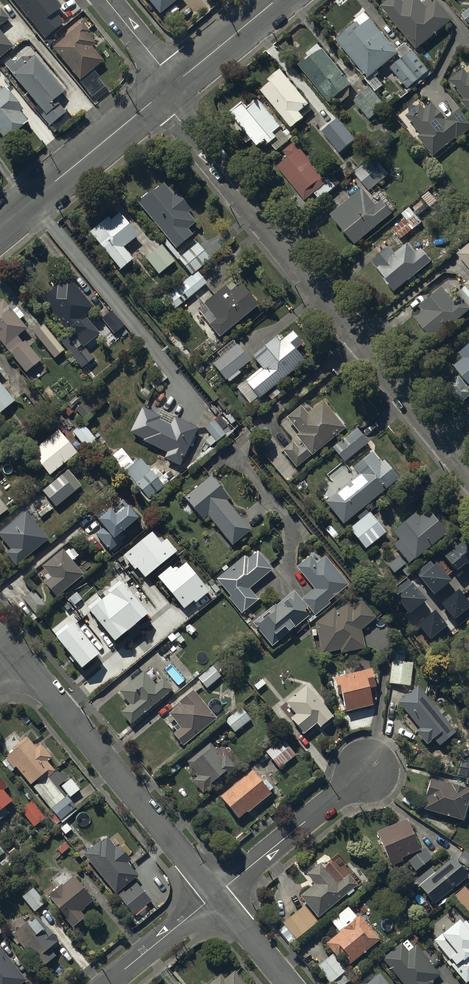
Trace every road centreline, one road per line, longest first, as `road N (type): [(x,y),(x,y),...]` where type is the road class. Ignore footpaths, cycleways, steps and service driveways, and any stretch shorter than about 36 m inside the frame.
road 1 (residential): [(167,89),(174,113),(468,470)]
road 2 (residential): [(216,894),(21,659)]
road 3 (unclassified): [(0,227),(167,89)]
road 4 (residential): [(216,894),(368,771)]
road 5 (unclassified): [(167,89),(276,0)]
road 6 (residential): [(107,983),(216,894)]

